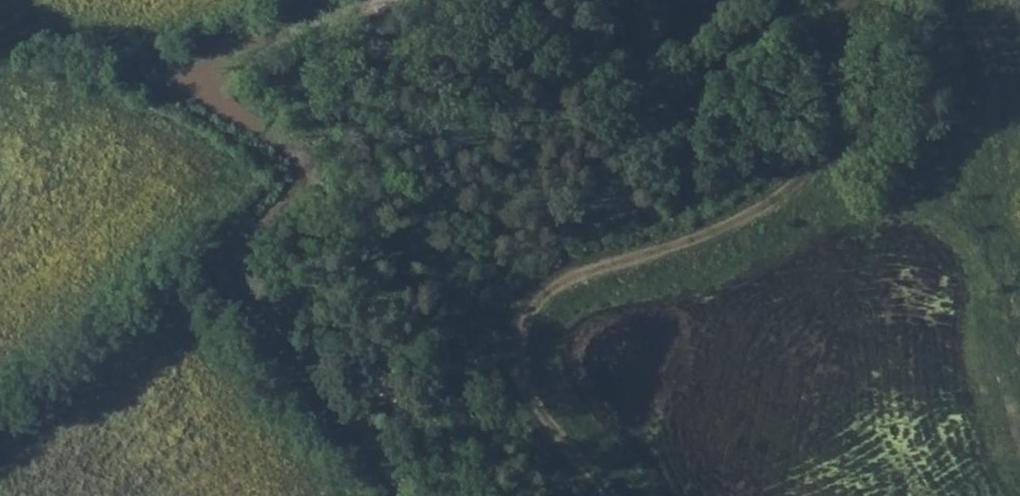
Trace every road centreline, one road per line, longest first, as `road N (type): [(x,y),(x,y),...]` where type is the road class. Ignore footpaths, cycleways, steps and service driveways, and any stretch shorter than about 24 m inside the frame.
road 1 (track): [(615,495),(532,392),(517,339),(535,296),(573,271),(757,208),(821,154),(863,51),(869,0)]

